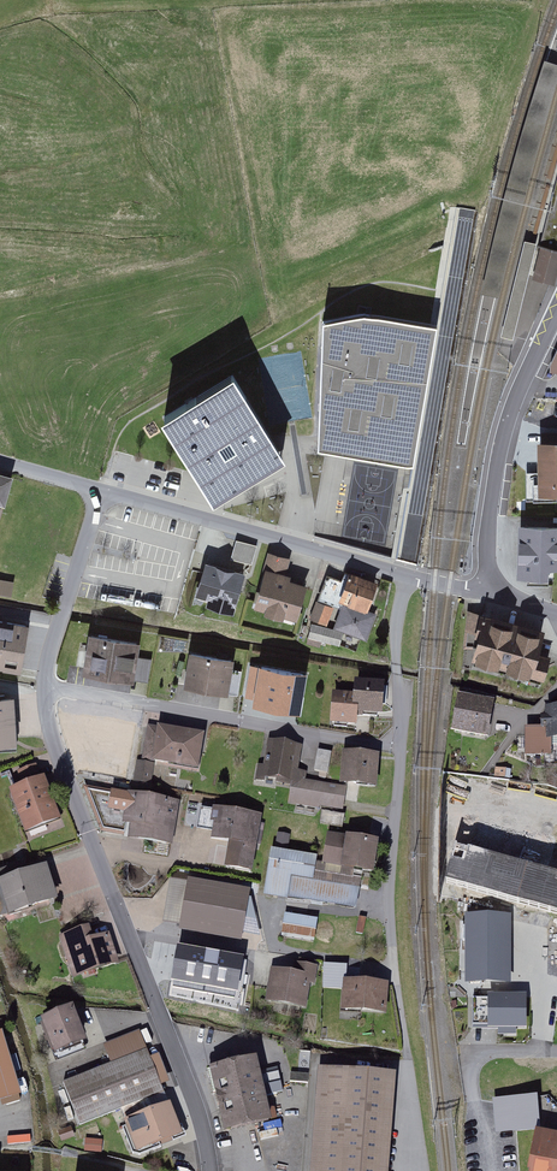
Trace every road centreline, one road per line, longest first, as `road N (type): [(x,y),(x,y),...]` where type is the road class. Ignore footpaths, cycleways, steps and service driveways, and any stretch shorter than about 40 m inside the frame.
road 1 (residential): [(49,692),(53,728),(206,1132),(211,1170)]
road 2 (residential): [(401,747),(49,692)]
road 3 (residential): [(103,493),(405,576)]
road 4 (residential): [(491,592),(487,538),(499,449),(512,401),(556,311)]
road 5 (residential): [(401,747),(393,968)]
road 6 (residential): [(103,493),(51,653),(49,692)]
road 7 (residential): [(405,576),(396,632),(401,747)]

